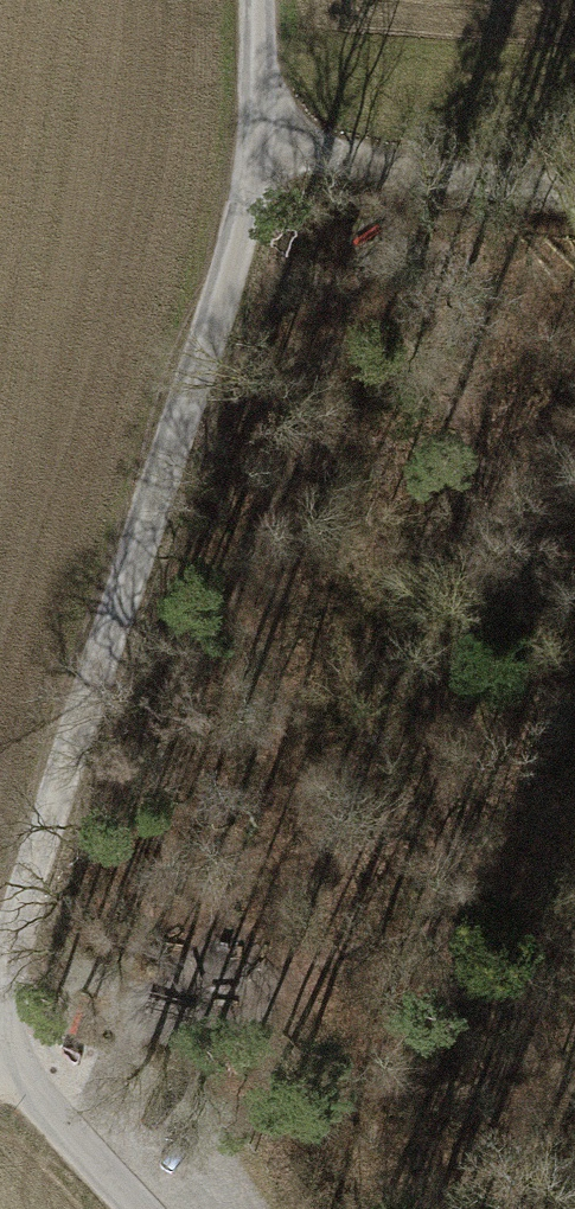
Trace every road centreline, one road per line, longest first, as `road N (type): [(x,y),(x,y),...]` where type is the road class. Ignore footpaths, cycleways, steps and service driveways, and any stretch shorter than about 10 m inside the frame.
road 1 (unclassified): [(263,0),(269,137),(0,964)]
road 2 (track): [(574,179),(409,163),(269,137)]
road 3 (unclassified): [(139,1208),(0,1063)]

